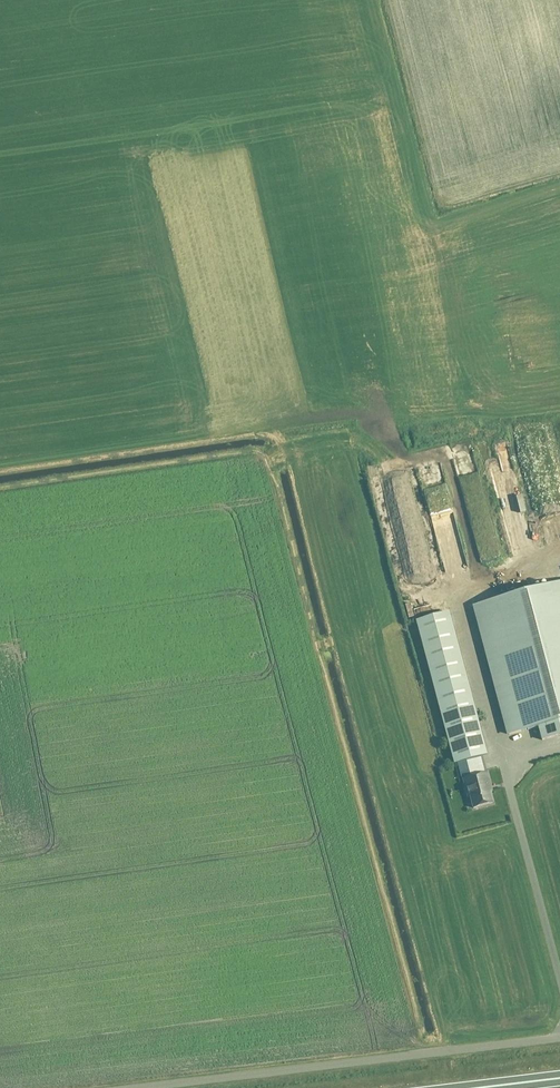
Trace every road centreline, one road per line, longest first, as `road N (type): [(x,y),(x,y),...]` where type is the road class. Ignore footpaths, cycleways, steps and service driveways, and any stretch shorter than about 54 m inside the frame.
road 1 (unclassified): [(559,1036),(137,1087)]

